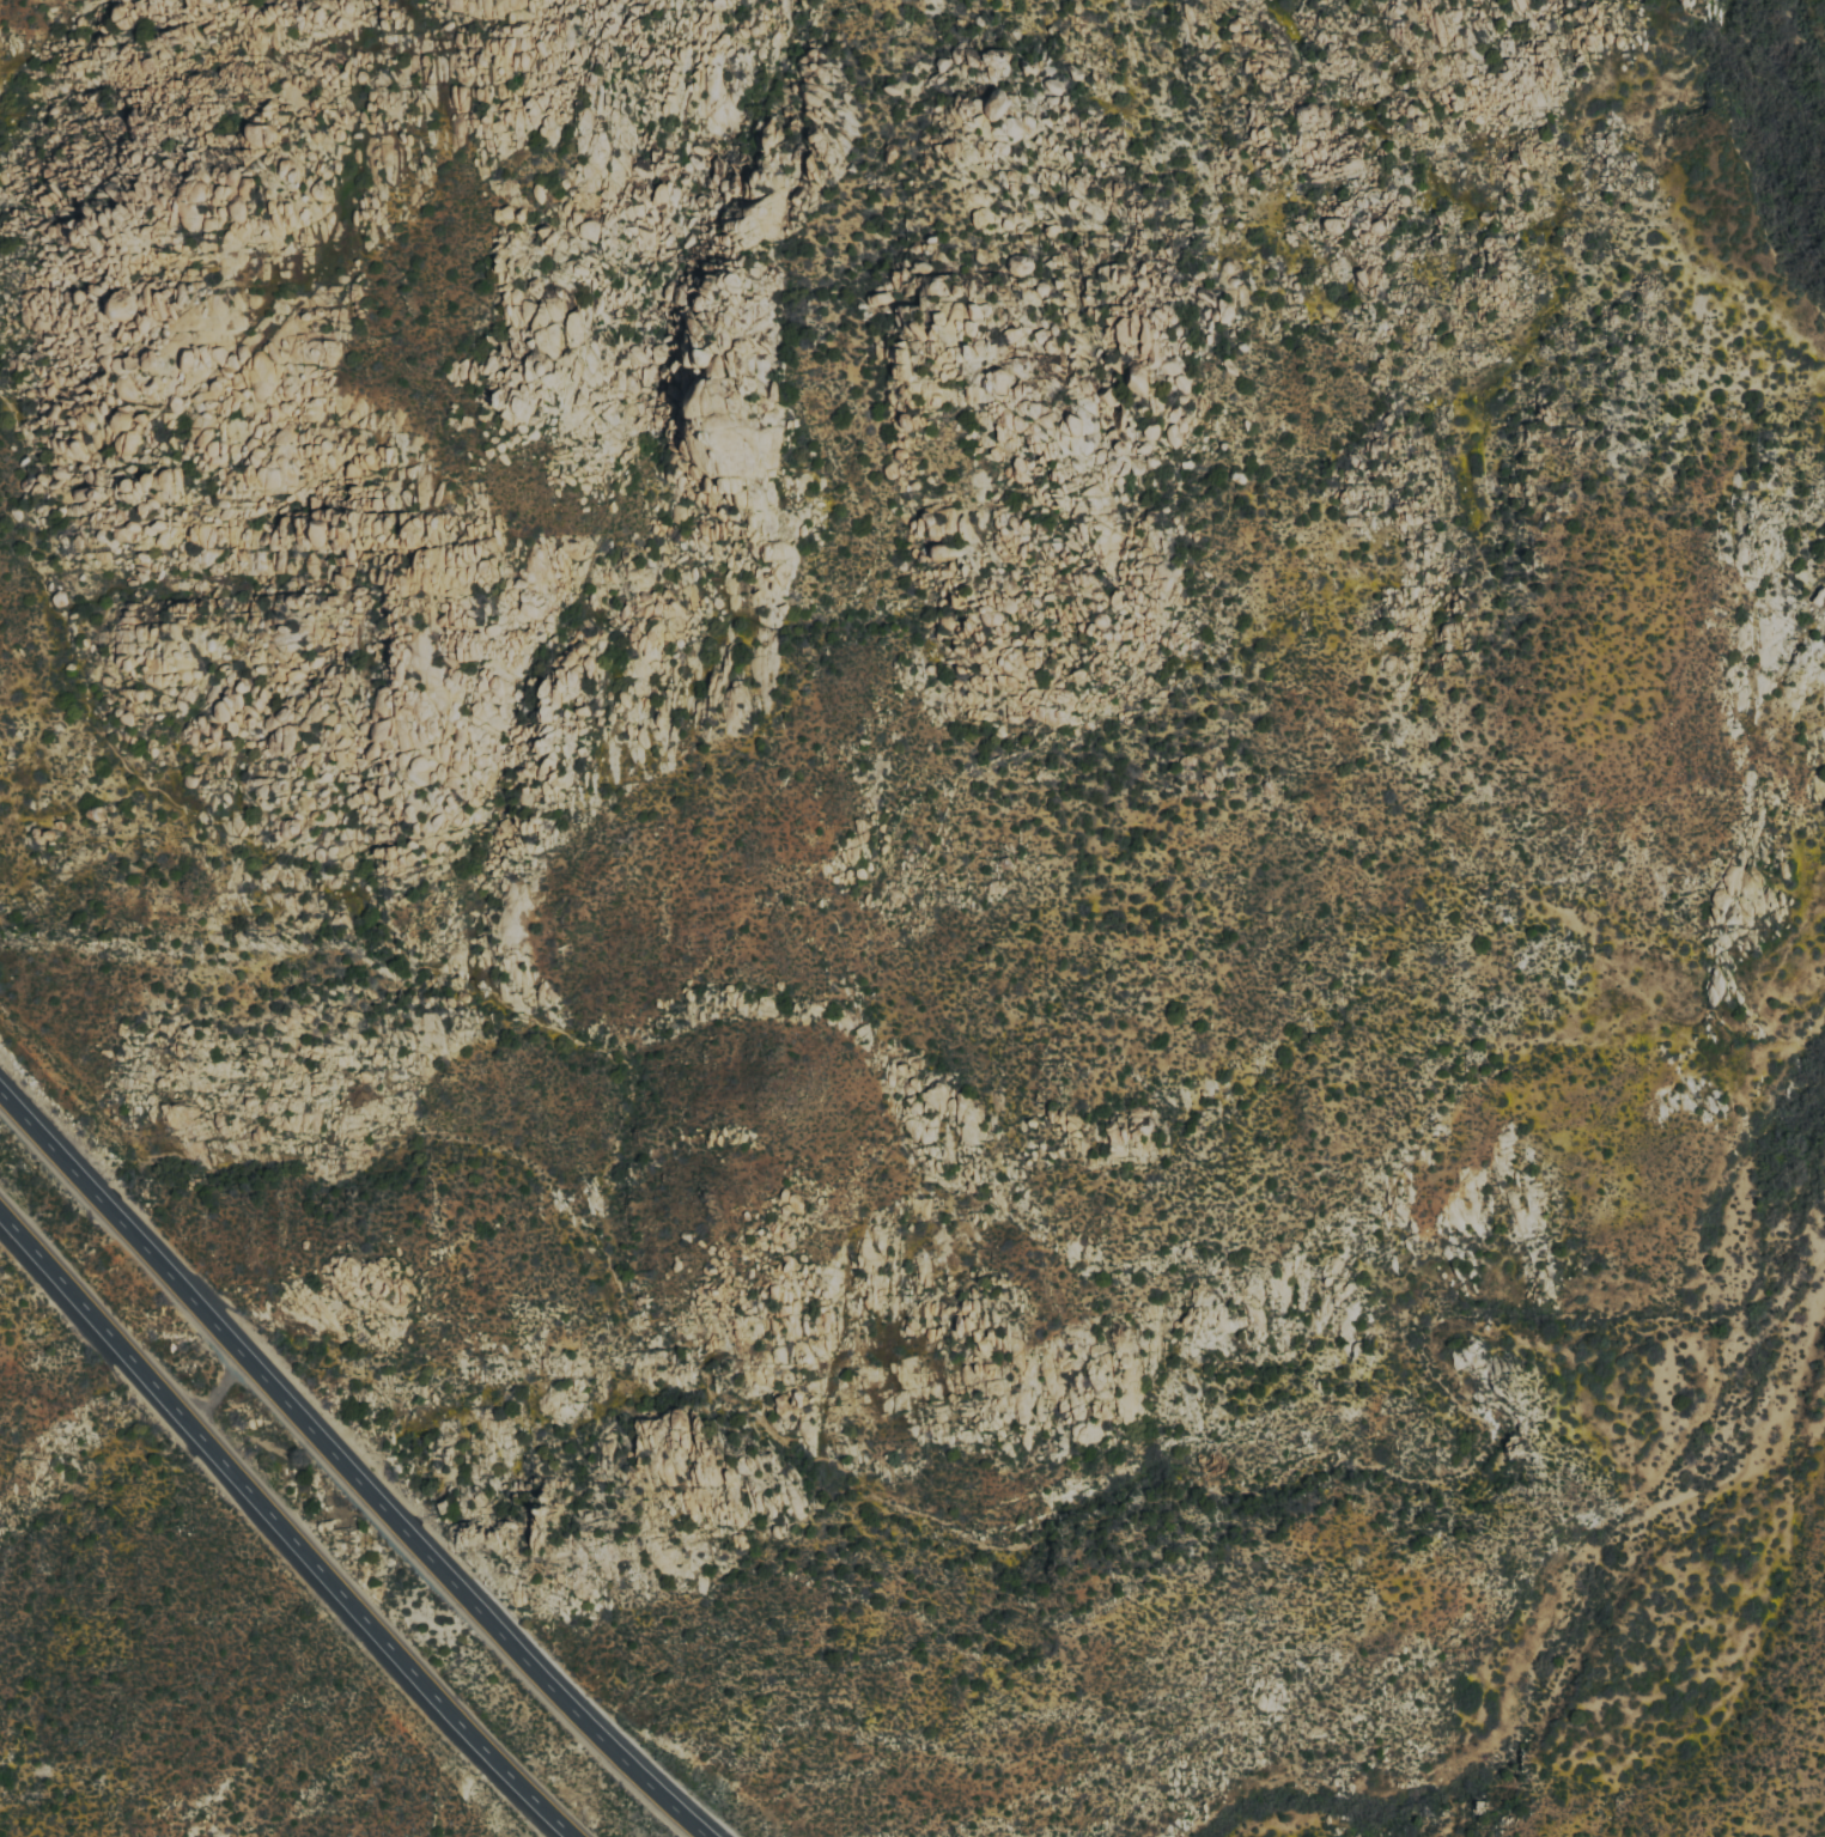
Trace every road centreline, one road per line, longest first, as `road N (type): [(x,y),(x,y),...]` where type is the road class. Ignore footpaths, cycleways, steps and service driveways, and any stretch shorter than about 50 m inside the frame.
road 1 (motorway): [(706,1836),(547,1685),(0,1089)]
road 2 (motorway): [(0,1206),(469,1733),(574,1836)]

